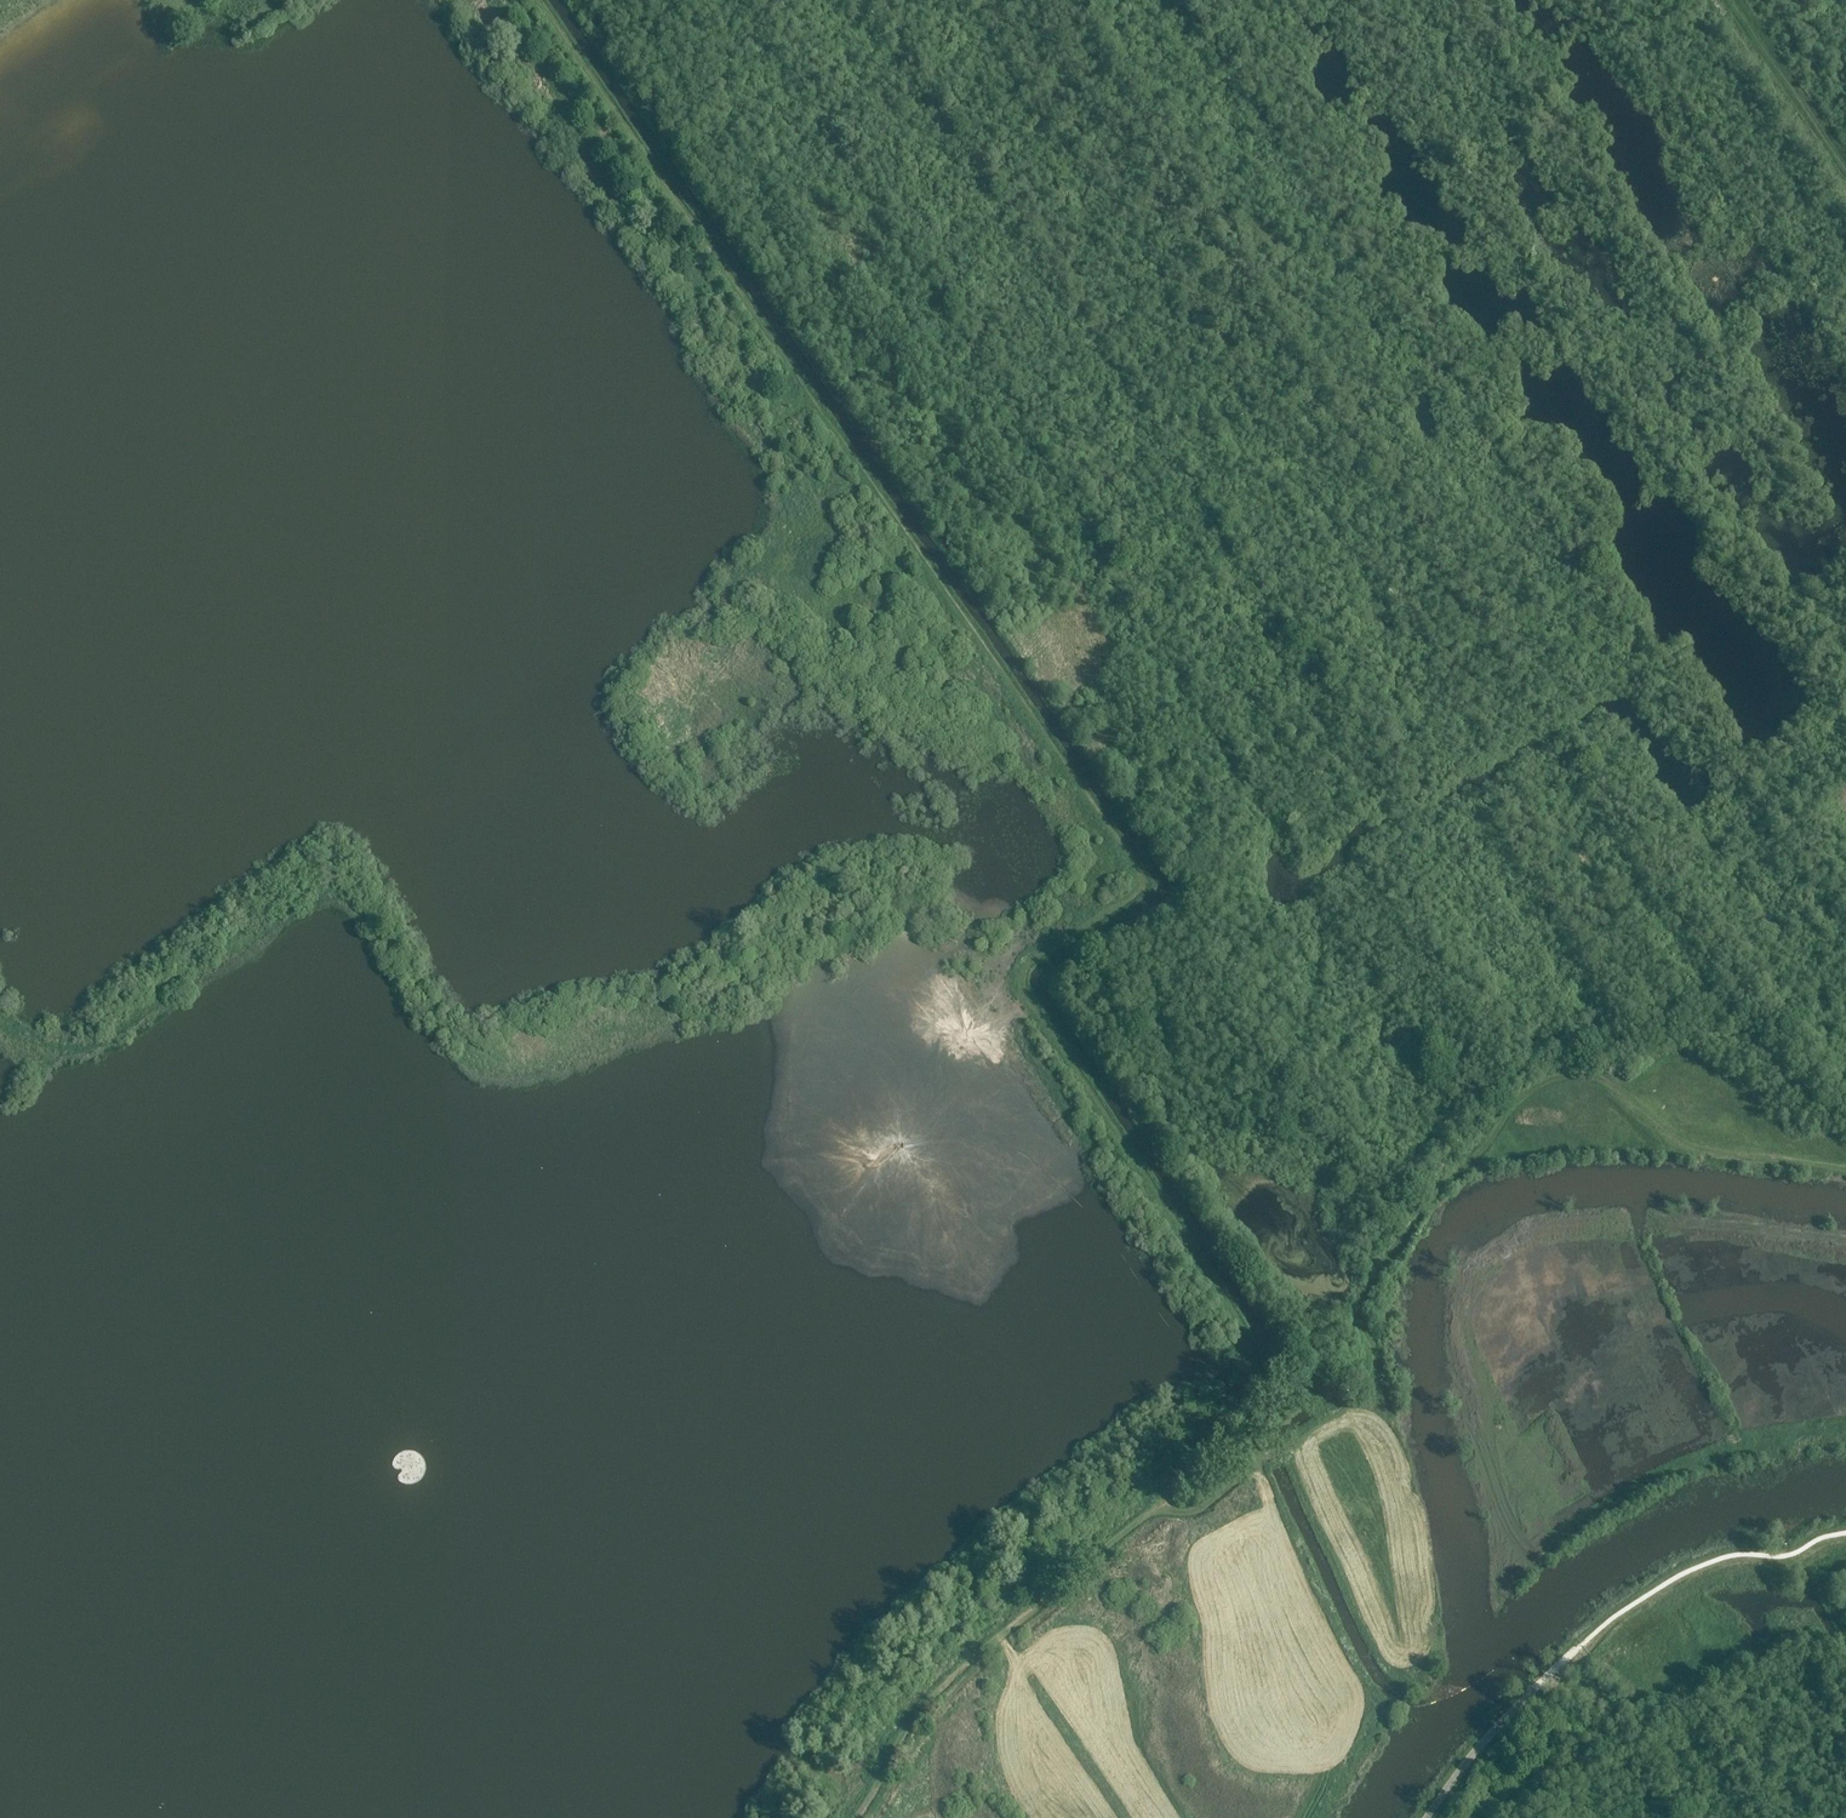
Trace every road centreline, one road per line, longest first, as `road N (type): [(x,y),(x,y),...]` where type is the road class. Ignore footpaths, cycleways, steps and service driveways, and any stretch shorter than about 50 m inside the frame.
road 1 (unclassified): [(1430,1817),(1492,1731),(1576,1650)]

